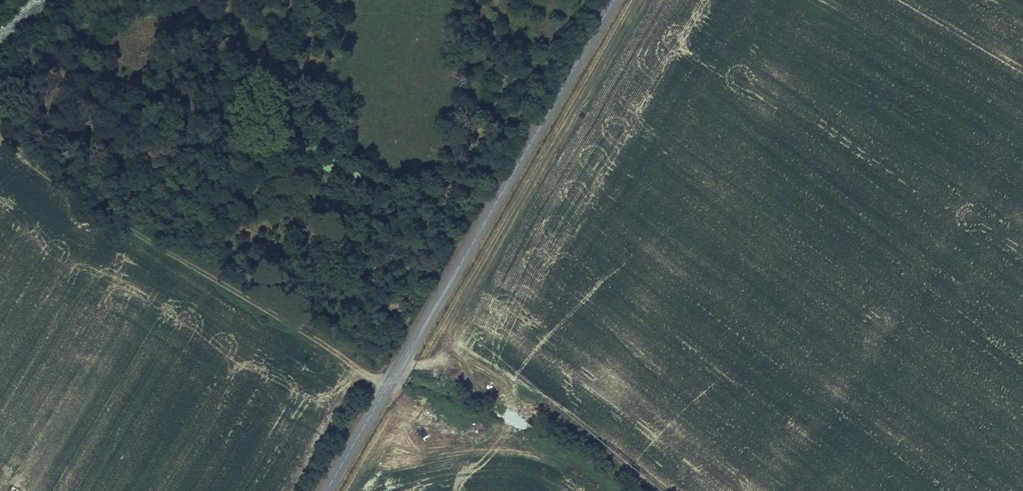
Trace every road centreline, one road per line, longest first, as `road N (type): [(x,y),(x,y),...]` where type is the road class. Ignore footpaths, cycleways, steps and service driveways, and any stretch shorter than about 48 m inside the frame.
road 1 (track): [(0,153),(430,412),(545,446),(604,490)]
road 2 (tertiary): [(327,490),(613,0)]
road 3 (track): [(403,361),(434,362),(640,0)]

